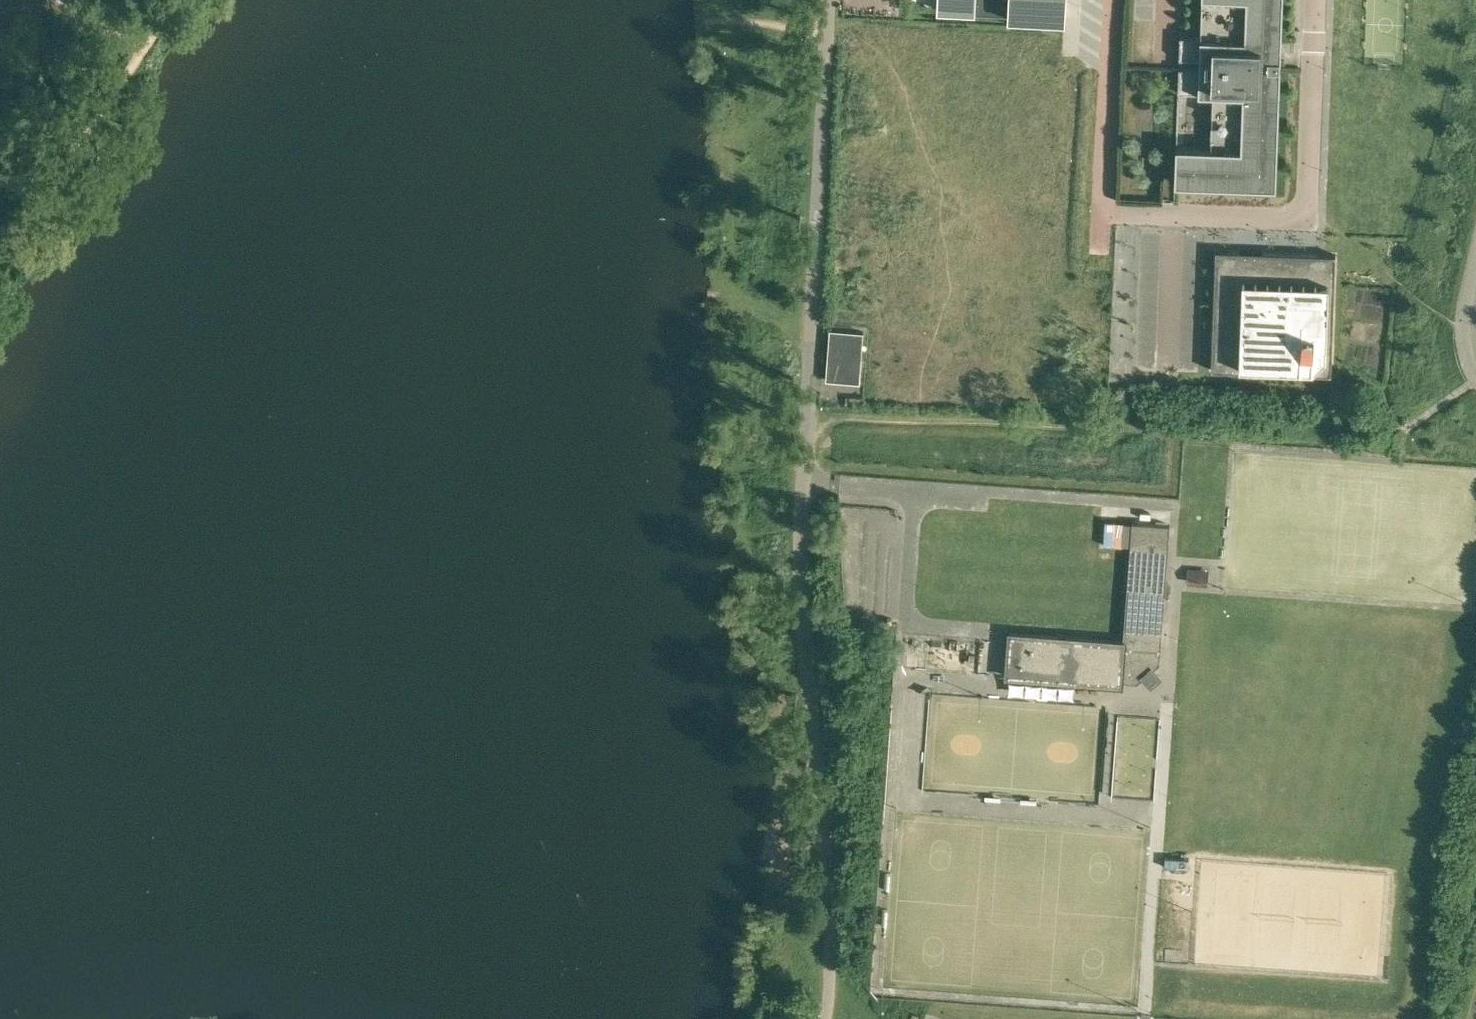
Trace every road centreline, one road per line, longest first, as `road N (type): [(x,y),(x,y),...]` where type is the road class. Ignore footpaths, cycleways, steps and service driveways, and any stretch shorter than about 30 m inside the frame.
road 1 (residential): [(1316,0),(1308,219),(1102,212),(1113,0)]
road 2 (residential): [(826,0),(803,514)]

